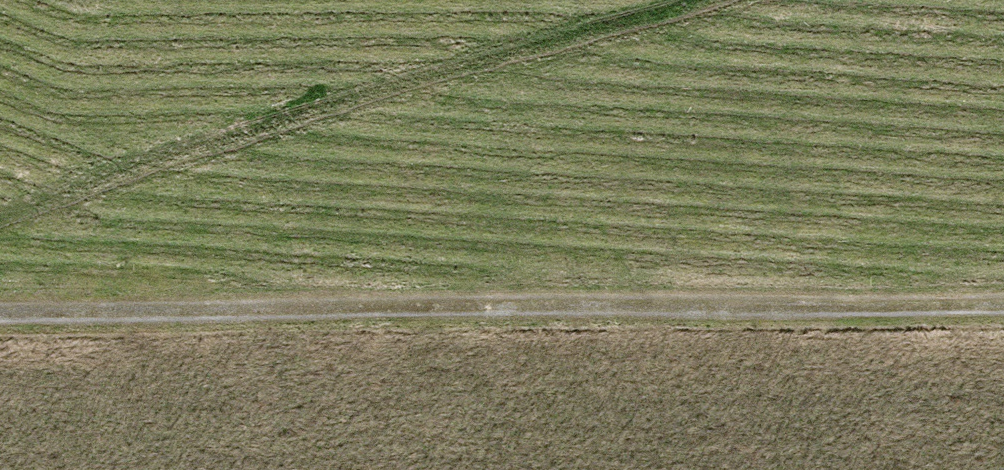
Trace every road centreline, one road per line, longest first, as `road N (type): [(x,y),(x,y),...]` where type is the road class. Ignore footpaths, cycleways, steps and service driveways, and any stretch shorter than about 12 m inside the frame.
road 1 (track): [(0,319),(1003,312)]
road 2 (track): [(0,219),(720,0)]

